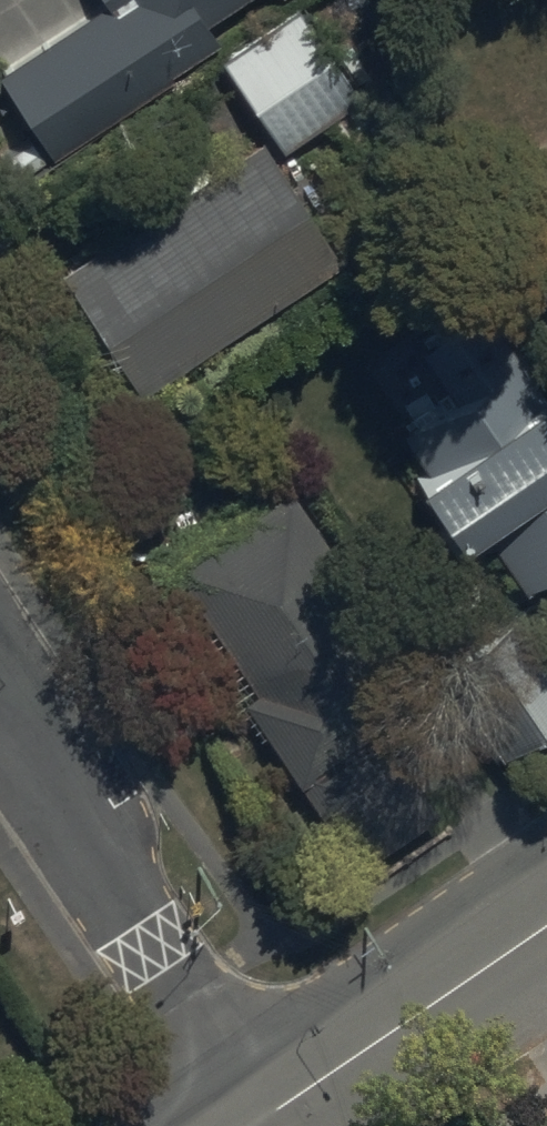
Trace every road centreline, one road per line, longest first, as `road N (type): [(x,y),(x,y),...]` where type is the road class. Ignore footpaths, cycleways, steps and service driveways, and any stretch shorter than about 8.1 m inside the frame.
road 1 (residential): [(0,706),(266,1118)]
road 2 (tertiary): [(546,927),(266,1118)]

